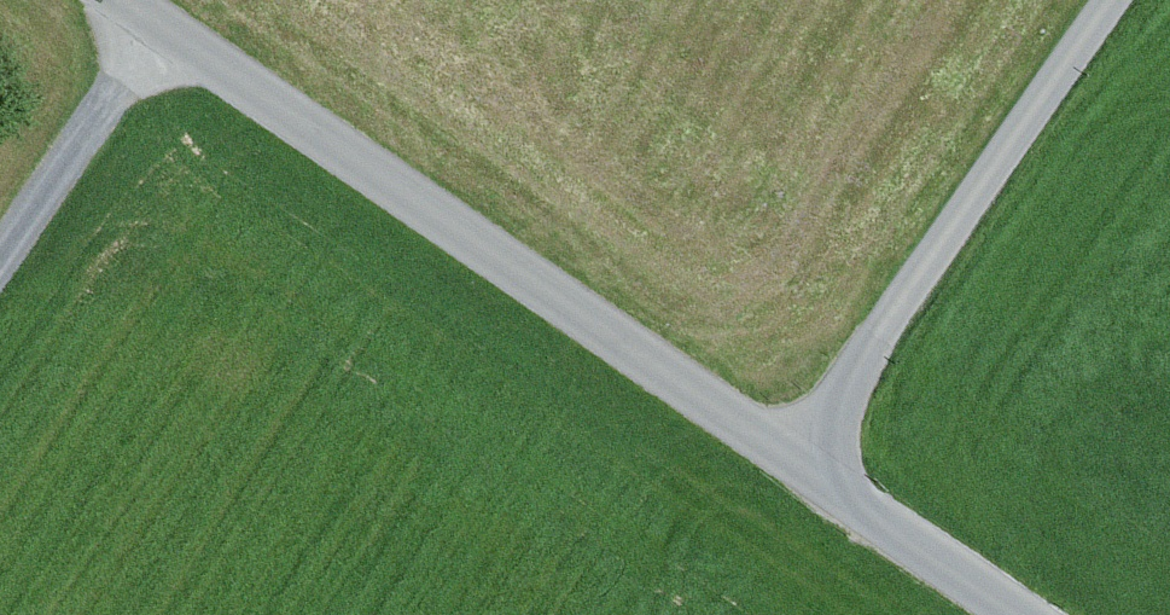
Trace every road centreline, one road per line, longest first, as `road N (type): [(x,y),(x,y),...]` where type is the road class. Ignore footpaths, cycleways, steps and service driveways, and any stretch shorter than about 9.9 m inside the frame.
road 1 (unclassified): [(1029,614),(801,451),(1113,0)]
road 2 (track): [(801,451),(128,0)]
road 3 (track): [(152,16),(0,239)]

